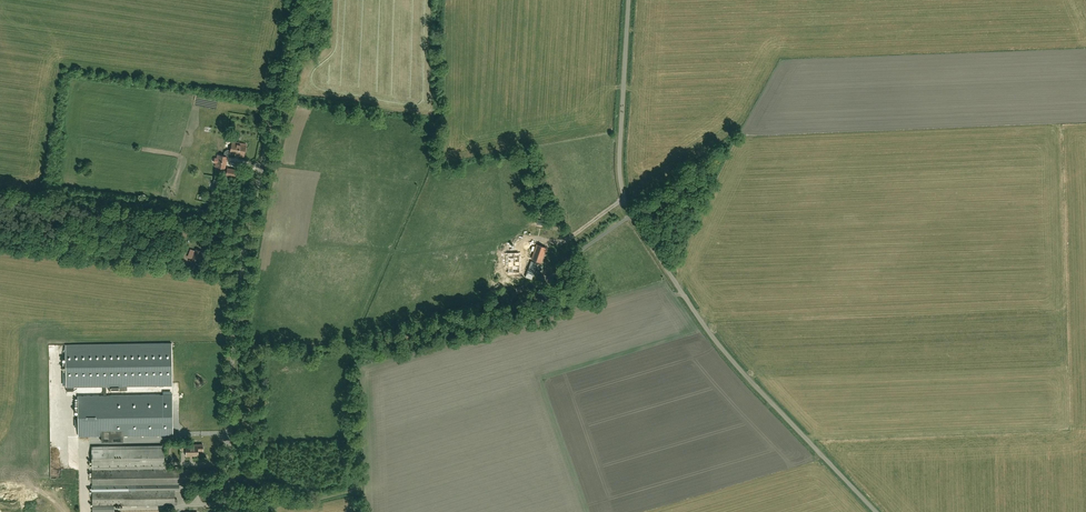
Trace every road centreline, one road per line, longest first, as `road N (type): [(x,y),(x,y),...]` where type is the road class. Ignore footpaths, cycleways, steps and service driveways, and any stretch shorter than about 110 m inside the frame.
road 1 (unclassified): [(876,511),(711,335),(632,215),(620,159),(629,0)]
road 2 (unclassified): [(226,511),(237,291),(295,0)]

